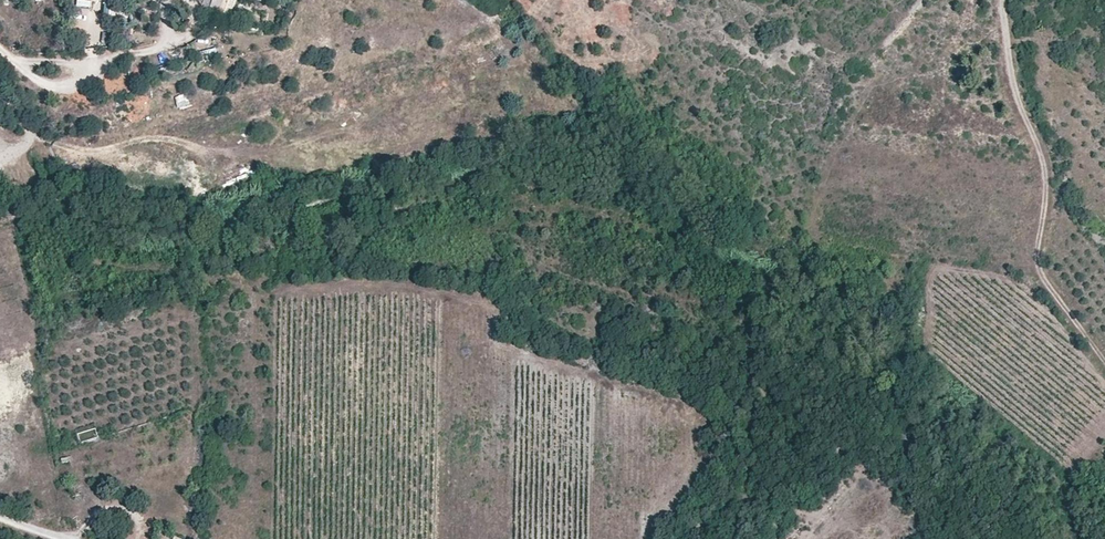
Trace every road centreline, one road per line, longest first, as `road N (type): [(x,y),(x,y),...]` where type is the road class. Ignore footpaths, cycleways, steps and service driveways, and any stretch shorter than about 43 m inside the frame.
road 1 (track): [(1013,0),(1011,70),(1047,176),(1039,282),(1104,361)]
road 2 (track): [(0,41),(36,78),(58,88),(81,87),(122,58),(180,42)]

